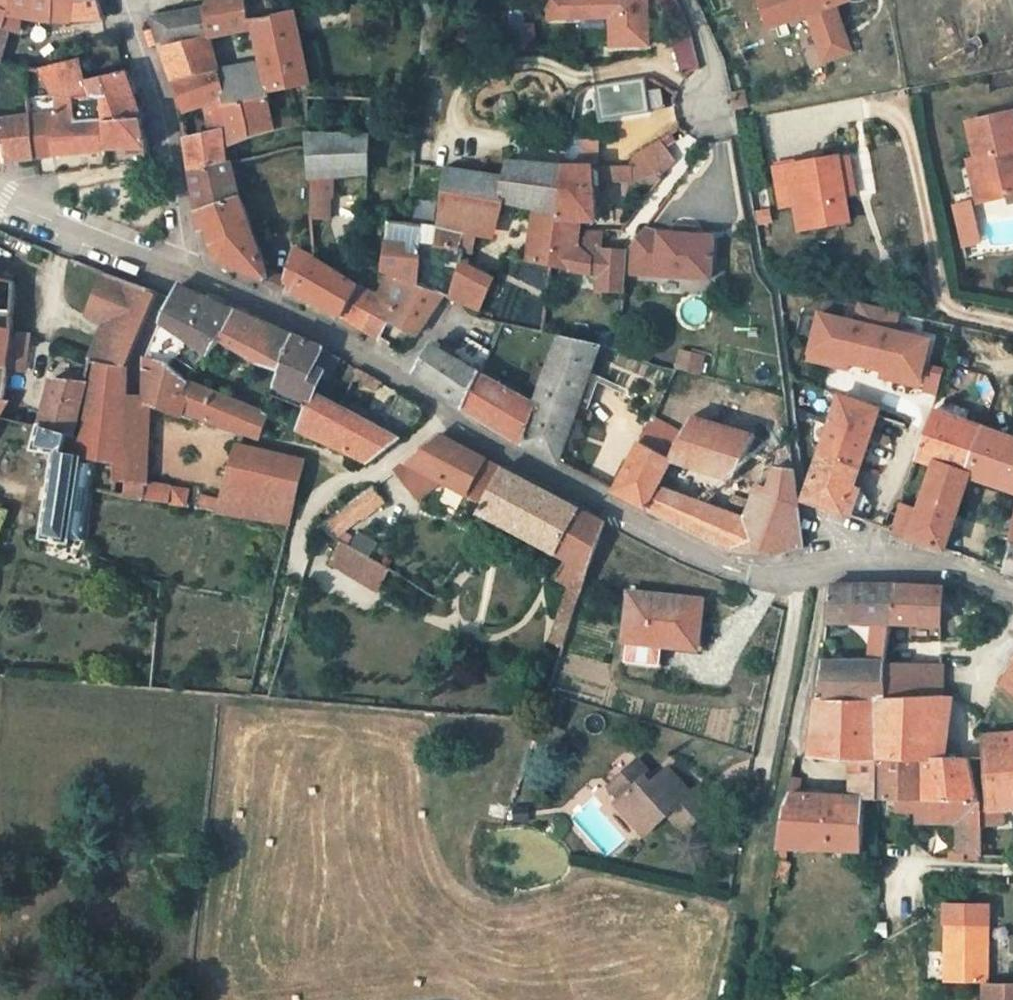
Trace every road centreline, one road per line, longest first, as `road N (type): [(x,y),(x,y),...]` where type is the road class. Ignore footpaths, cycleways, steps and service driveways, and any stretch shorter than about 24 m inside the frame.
road 1 (unclassified): [(1012,599),(916,566),(762,579),(717,567),(505,454),(347,342),(187,268)]
road 2 (residential): [(171,166),(120,0)]
road 3 (unclassified): [(25,208),(187,268)]
road 4 (residential): [(171,166),(41,186),(25,208)]

